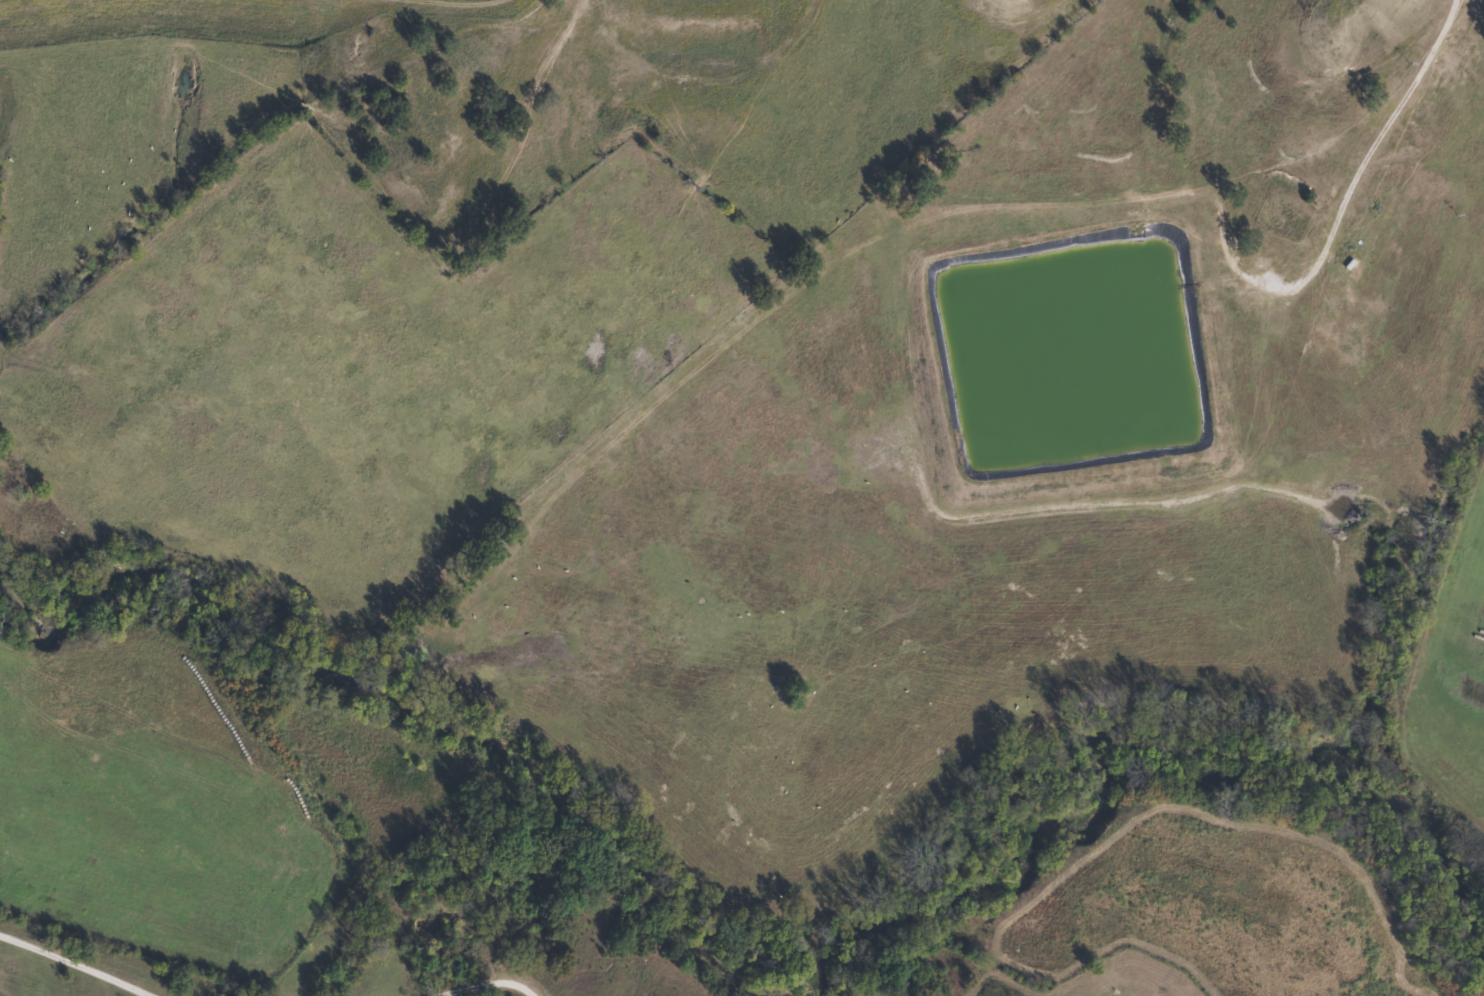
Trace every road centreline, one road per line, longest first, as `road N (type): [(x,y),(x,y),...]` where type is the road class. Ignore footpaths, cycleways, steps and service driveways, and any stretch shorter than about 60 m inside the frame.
road 1 (residential): [(1344,260),(1368,240),(1482,0)]

